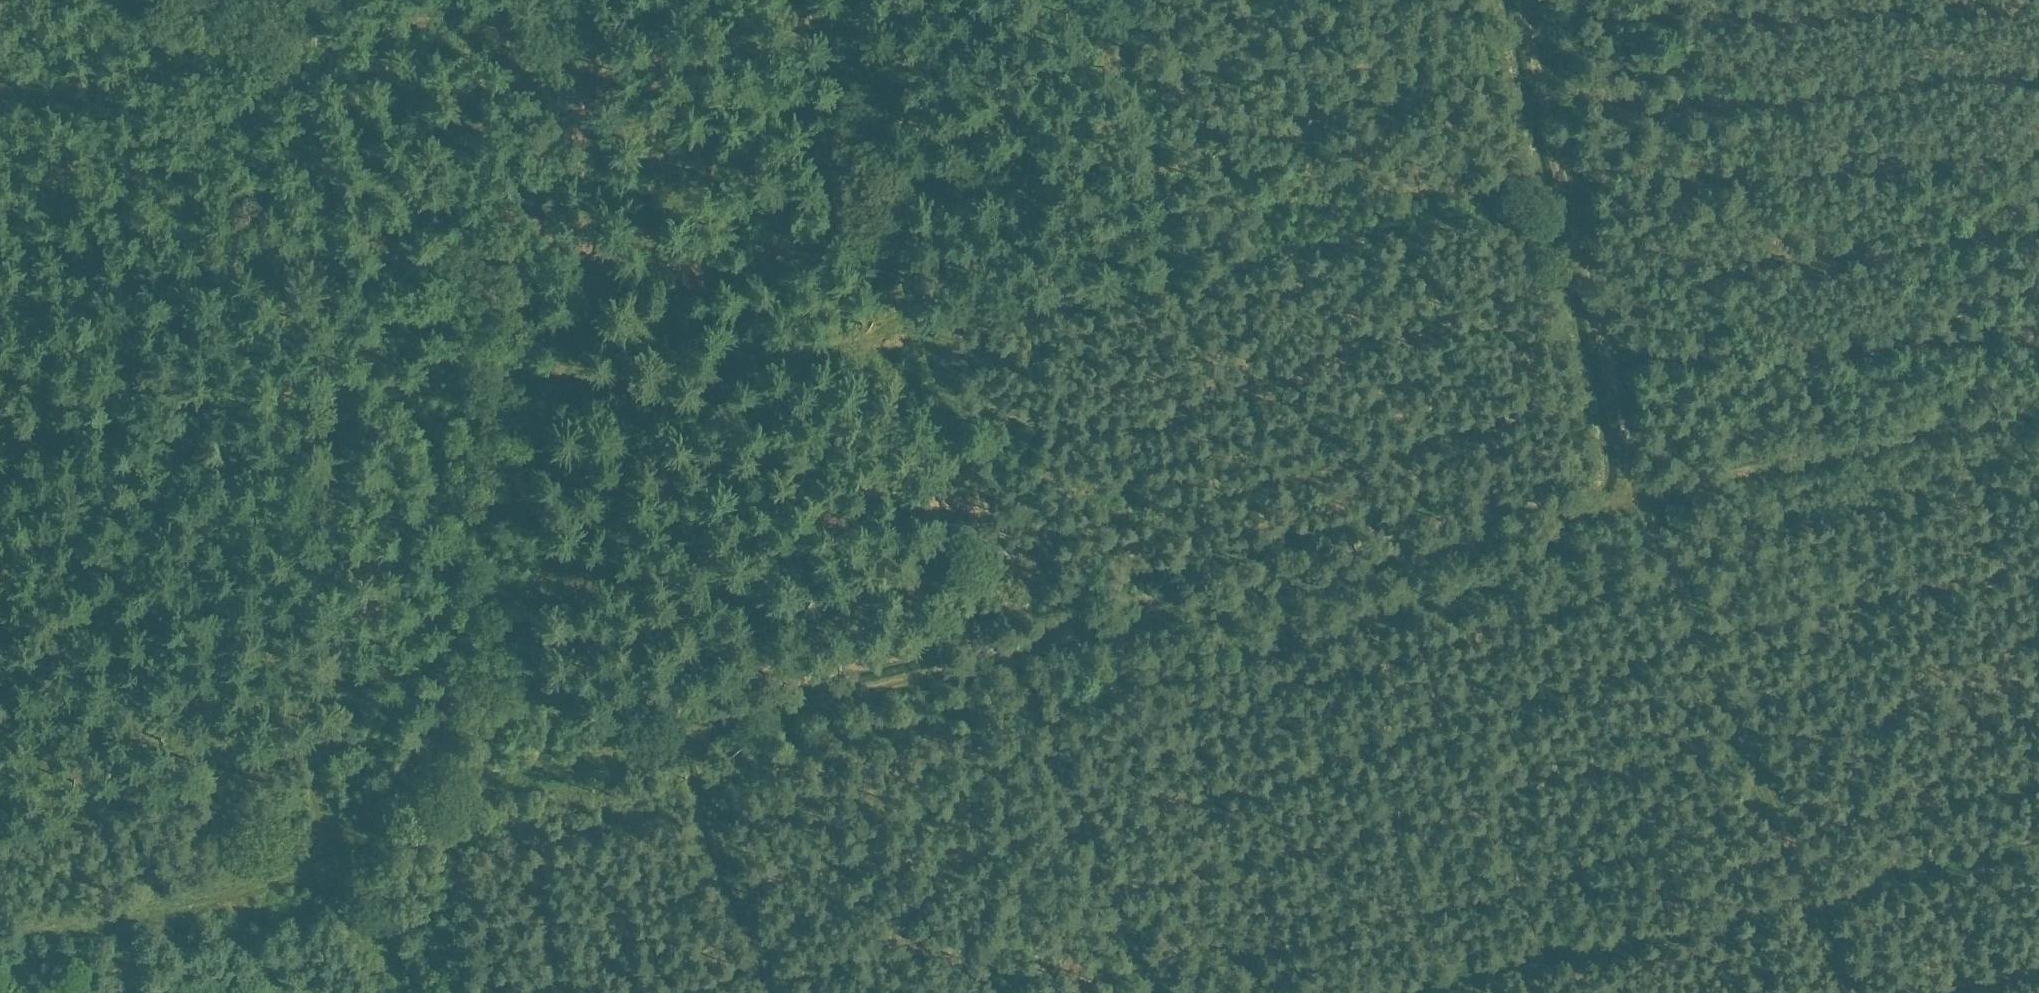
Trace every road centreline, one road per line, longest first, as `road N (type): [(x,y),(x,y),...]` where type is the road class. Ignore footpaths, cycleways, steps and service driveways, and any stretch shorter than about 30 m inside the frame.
road 1 (track): [(338,854),(686,713),(2038,404)]
road 2 (track): [(1529,0),(1656,496),(1858,992)]
road 3 (track): [(338,854),(346,609),(322,240)]
road 4 (track): [(1818,899),(1331,992)]
road 5 (track): [(1163,992),(1019,638)]
road 6 (track): [(0,938),(210,899),(338,854)]
road 7 (track): [(322,240),(0,313)]
road 8 (track): [(781,992),(686,713)]
road 9 (track): [(1818,899),(2038,853)]
road 10 (track): [(406,992),(338,854)]

